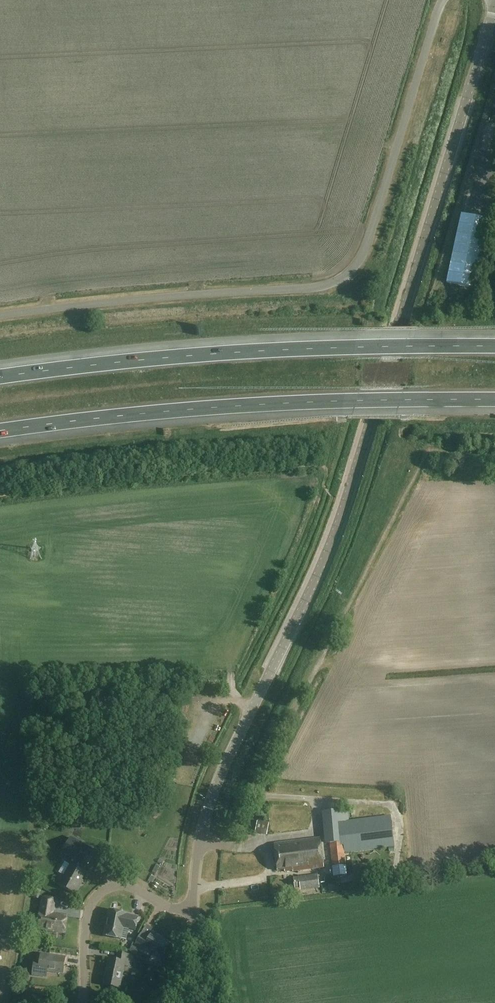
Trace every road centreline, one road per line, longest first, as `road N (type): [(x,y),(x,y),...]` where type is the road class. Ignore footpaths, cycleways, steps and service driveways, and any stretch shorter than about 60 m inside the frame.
road 1 (unclassified): [(194,910),(211,800),(348,494),(494,0)]
road 2 (unclassified): [(0,316),(308,289),(348,274),(370,235),(443,0)]
road 3 (motorway): [(0,432),(235,405),(494,400)]
road 4 (motorway): [(494,347),(222,354),(0,379)]
road 5 (track): [(227,846),(428,449)]
road 6 (residential): [(194,910),(168,908),(127,887),(100,894),(86,924),(82,1002)]

